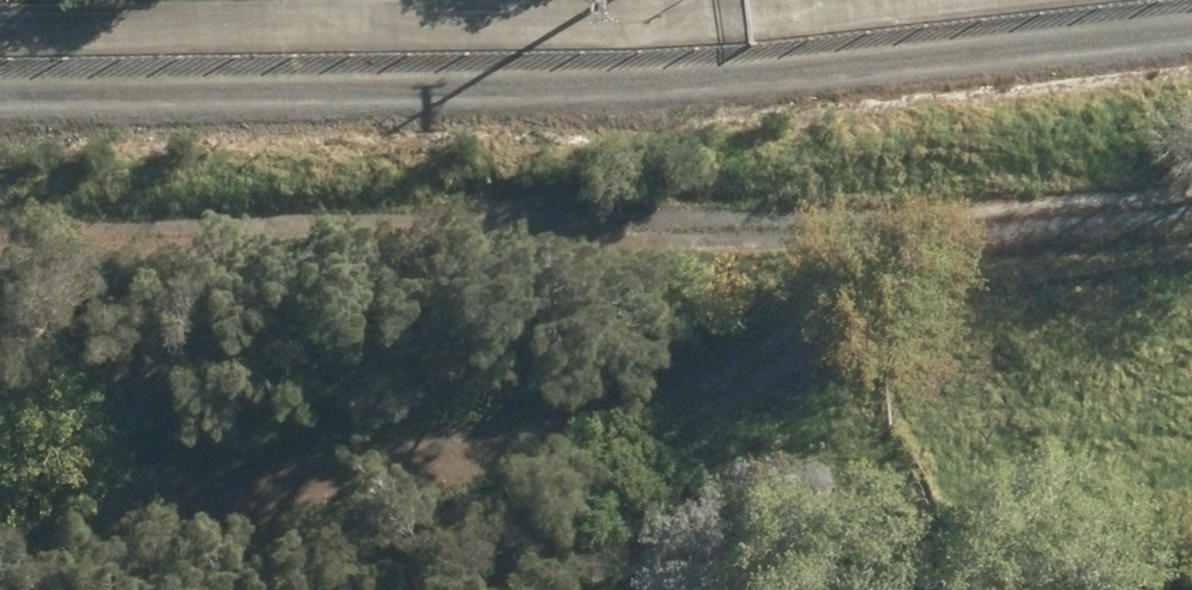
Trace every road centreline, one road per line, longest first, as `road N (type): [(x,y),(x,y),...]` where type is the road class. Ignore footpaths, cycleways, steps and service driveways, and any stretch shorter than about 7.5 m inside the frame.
road 1 (track): [(1191,34),(700,88),(0,90)]
road 2 (track): [(0,239),(947,193),(1191,168)]
road 3 (track): [(866,0),(715,16),(0,26)]

